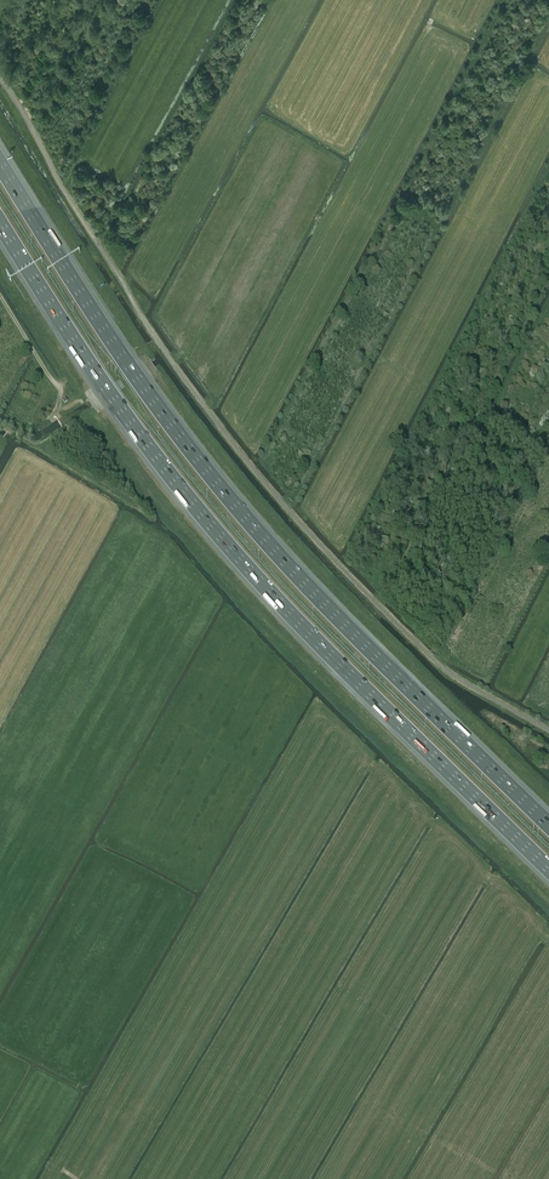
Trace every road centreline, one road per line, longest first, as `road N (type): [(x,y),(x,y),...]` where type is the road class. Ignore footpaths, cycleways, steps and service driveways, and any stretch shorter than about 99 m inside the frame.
road 1 (motorway): [(548,825),(332,613),(213,479),(0,164)]
road 2 (motorway): [(0,225),(191,503),(311,636),(548,869)]
road 3 (track): [(0,297),(61,389),(57,414)]

